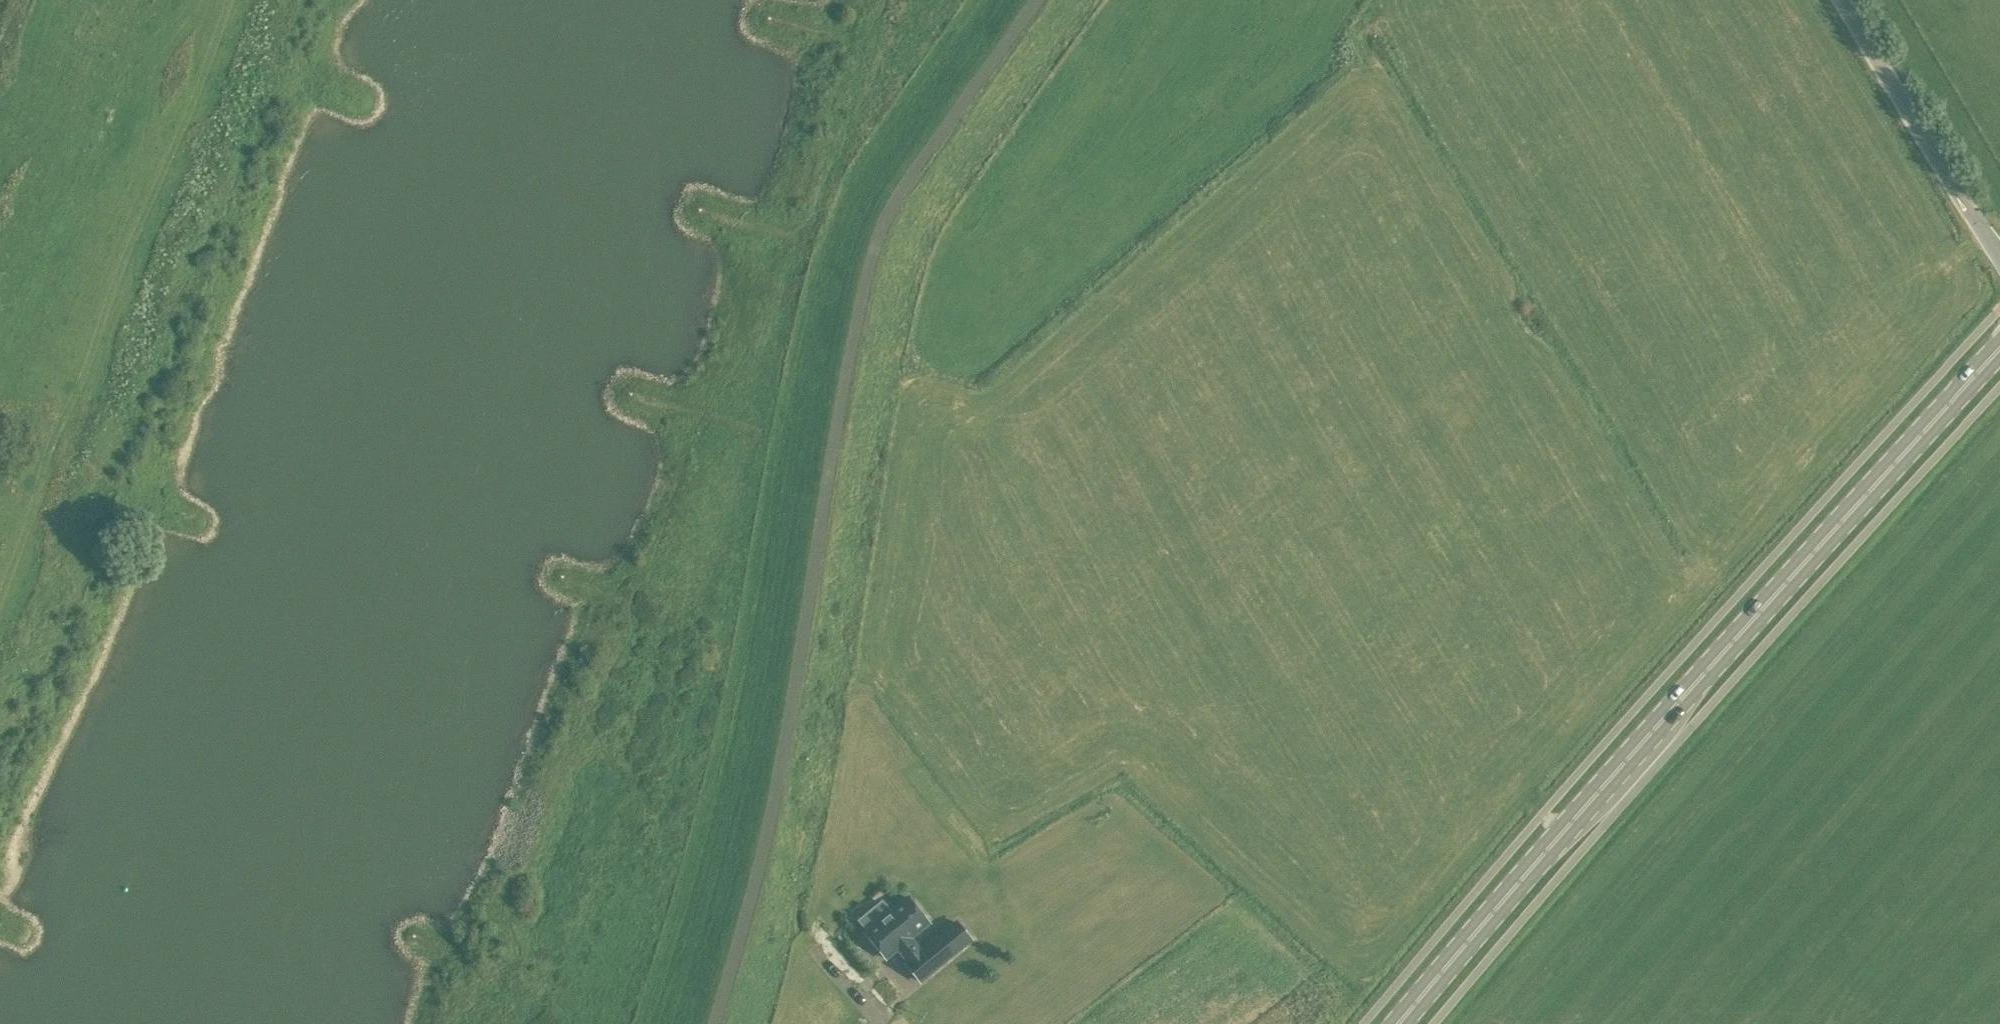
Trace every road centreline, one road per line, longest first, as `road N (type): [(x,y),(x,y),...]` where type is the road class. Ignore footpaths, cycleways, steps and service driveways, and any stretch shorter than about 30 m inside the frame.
road 1 (primary): [(1399,1023),(1615,765),(1999,345)]
road 2 (unclassified): [(1999,254),(1849,0)]

